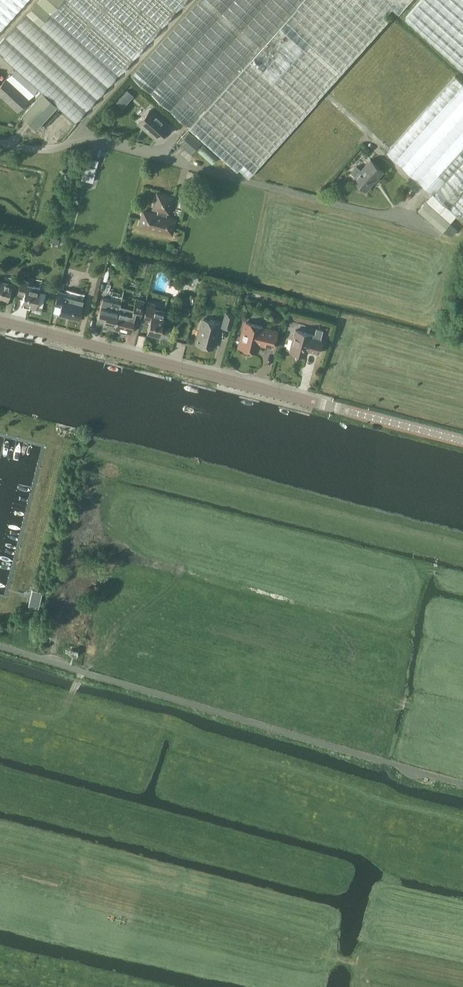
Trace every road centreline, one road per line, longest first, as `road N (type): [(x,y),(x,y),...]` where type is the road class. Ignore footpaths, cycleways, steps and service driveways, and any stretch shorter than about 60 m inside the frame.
road 1 (residential): [(462,785),(0,649)]
road 2 (tertiary): [(462,441),(0,321)]
road 3 (unclassified): [(433,232),(90,137),(43,150),(0,141)]

